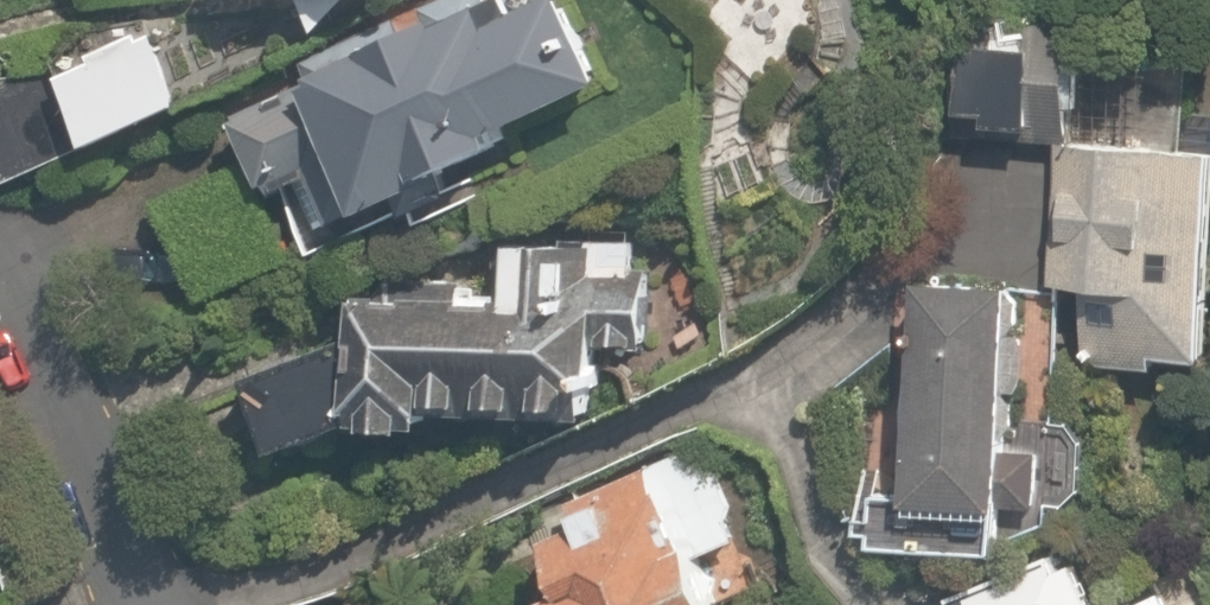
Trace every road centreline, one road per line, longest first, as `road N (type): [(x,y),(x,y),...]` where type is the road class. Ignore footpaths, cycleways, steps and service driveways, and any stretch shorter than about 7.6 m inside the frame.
road 1 (residential): [(0,251),(142,604)]

